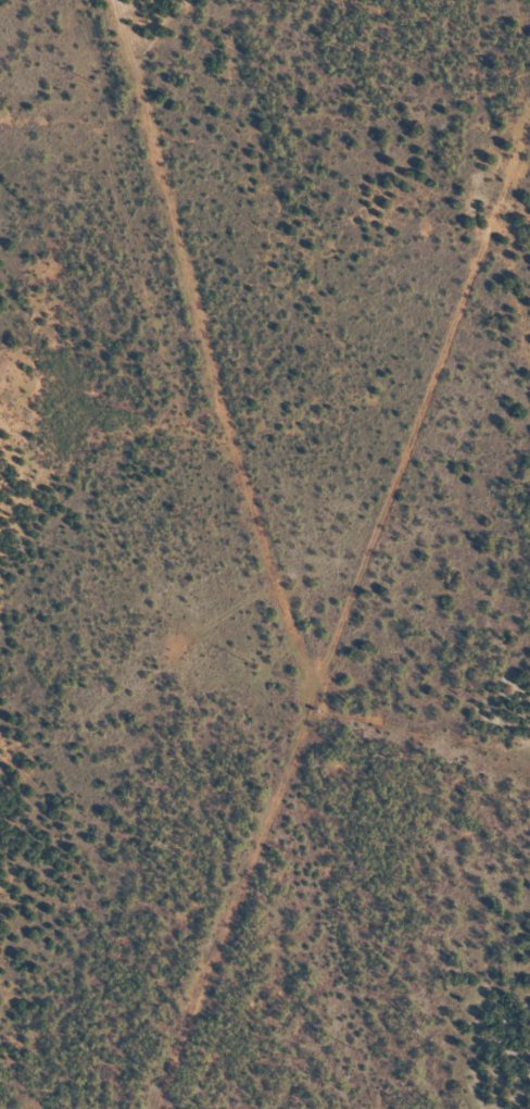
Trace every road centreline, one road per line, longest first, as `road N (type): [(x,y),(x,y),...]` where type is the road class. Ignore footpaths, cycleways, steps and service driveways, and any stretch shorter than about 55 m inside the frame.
road 1 (residential): [(529,168),(439,351),(157,1108)]
road 2 (residential): [(301,735),(117,0)]

